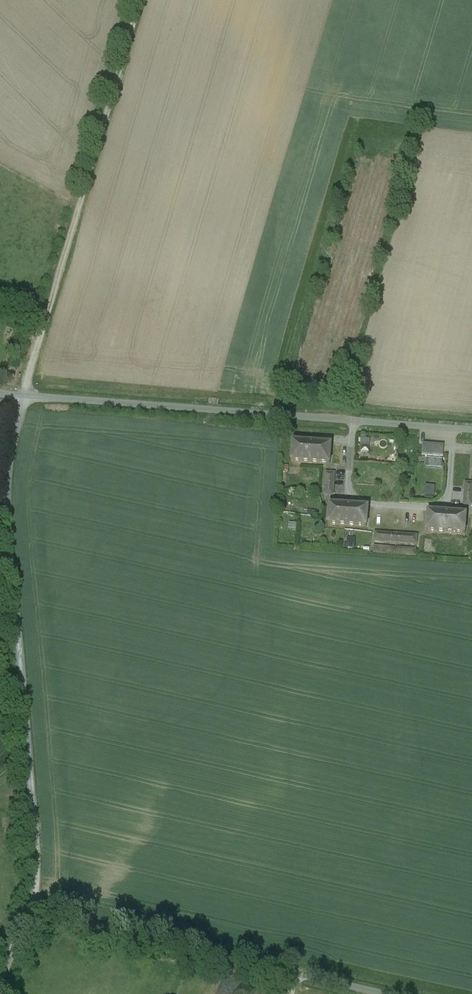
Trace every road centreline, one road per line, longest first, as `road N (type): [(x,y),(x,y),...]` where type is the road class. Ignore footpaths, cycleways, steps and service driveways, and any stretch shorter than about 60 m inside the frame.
road 1 (track): [(134,0),(16,396),(2,498),(28,796),(29,913)]
road 2 (unclassified): [(471,429),(0,394)]
road 3 (unclassified): [(0,979),(29,913),(387,993)]

